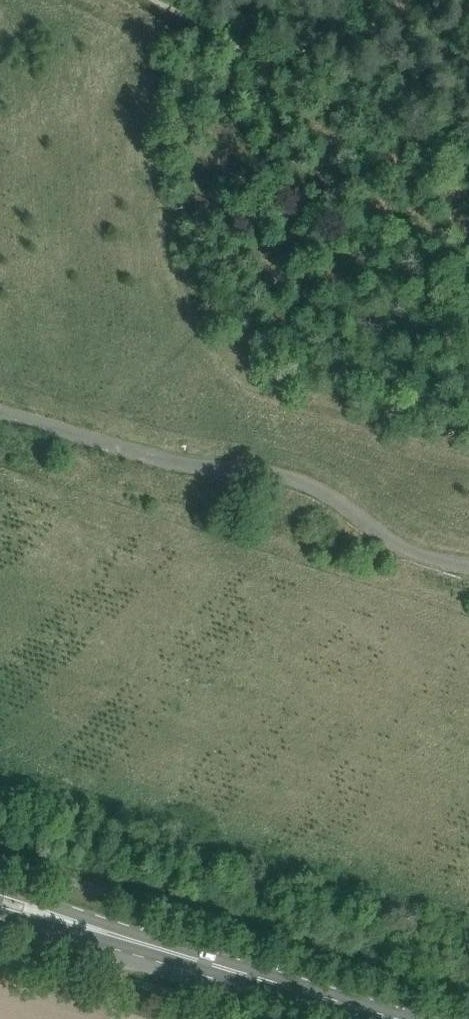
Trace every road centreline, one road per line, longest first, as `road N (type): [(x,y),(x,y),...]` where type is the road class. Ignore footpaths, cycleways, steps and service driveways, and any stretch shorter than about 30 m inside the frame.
road 1 (unclassified): [(468,563),(398,546),(327,494),(288,478),(174,464),(0,409)]
road 2 (track): [(468,154),(164,0)]
road 3 (primary): [(395,1018),(147,944)]
road 4 (primary): [(147,944),(0,888)]
road 5 (primary): [(0,913),(147,944)]

